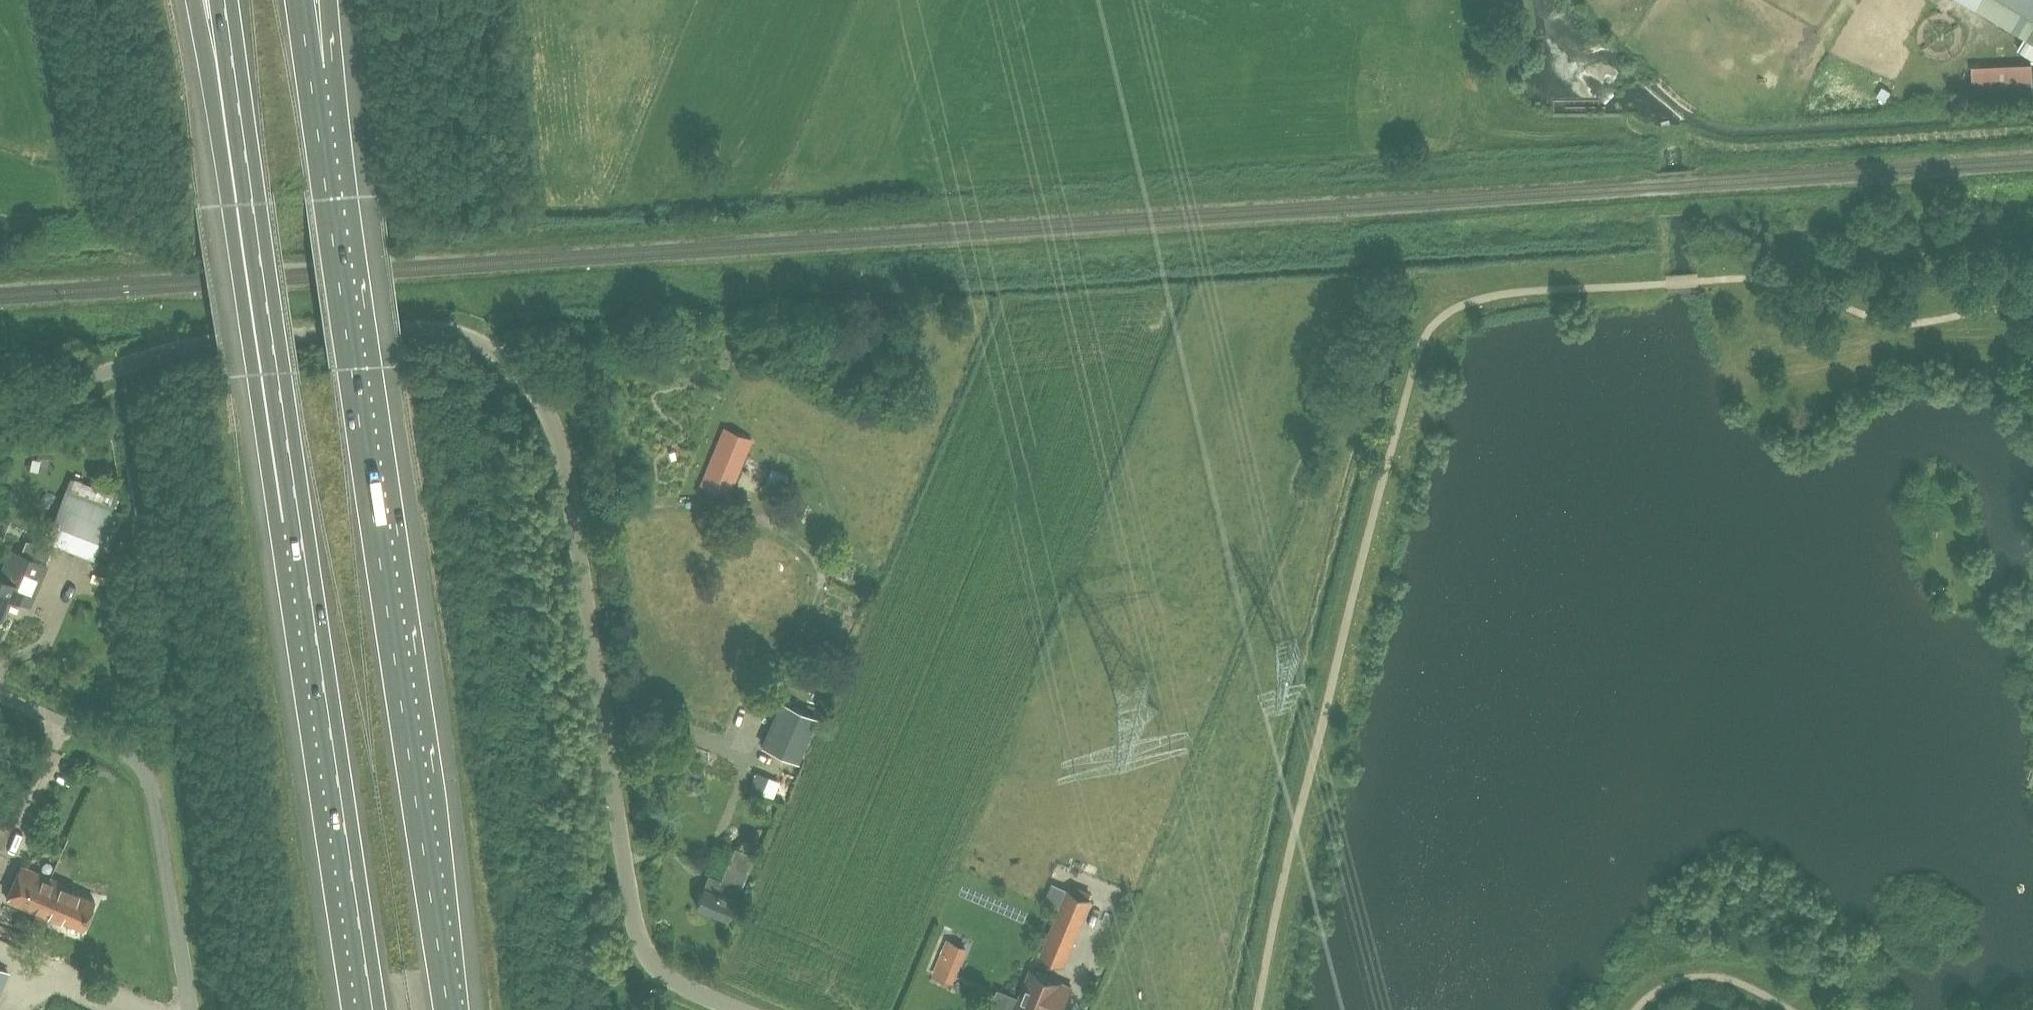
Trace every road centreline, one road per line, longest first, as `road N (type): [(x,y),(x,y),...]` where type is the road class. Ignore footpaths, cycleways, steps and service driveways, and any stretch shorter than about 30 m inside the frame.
road 1 (motorway): [(233,67),(374,1009)]
road 2 (motorway): [(449,1009),(309,70)]
road 3 (unclassified): [(742,1009),(665,975),(636,925),(563,479),(532,379),(488,341),(414,323)]
road 4 (unclassified): [(116,367),(209,342),(414,323)]
road 5 (residential): [(146,766),(0,700)]

